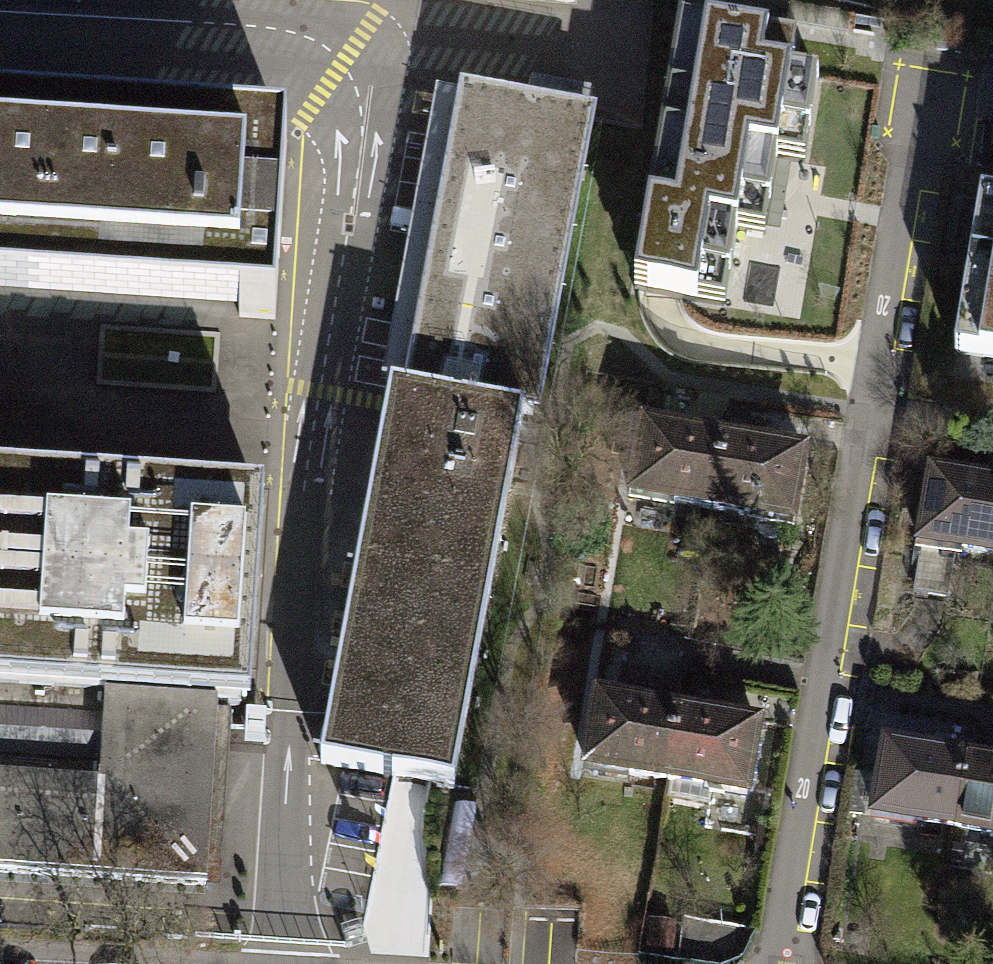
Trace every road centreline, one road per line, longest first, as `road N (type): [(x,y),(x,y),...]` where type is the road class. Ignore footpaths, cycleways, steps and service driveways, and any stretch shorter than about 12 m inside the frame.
road 1 (residential): [(777,963),(914,118)]

